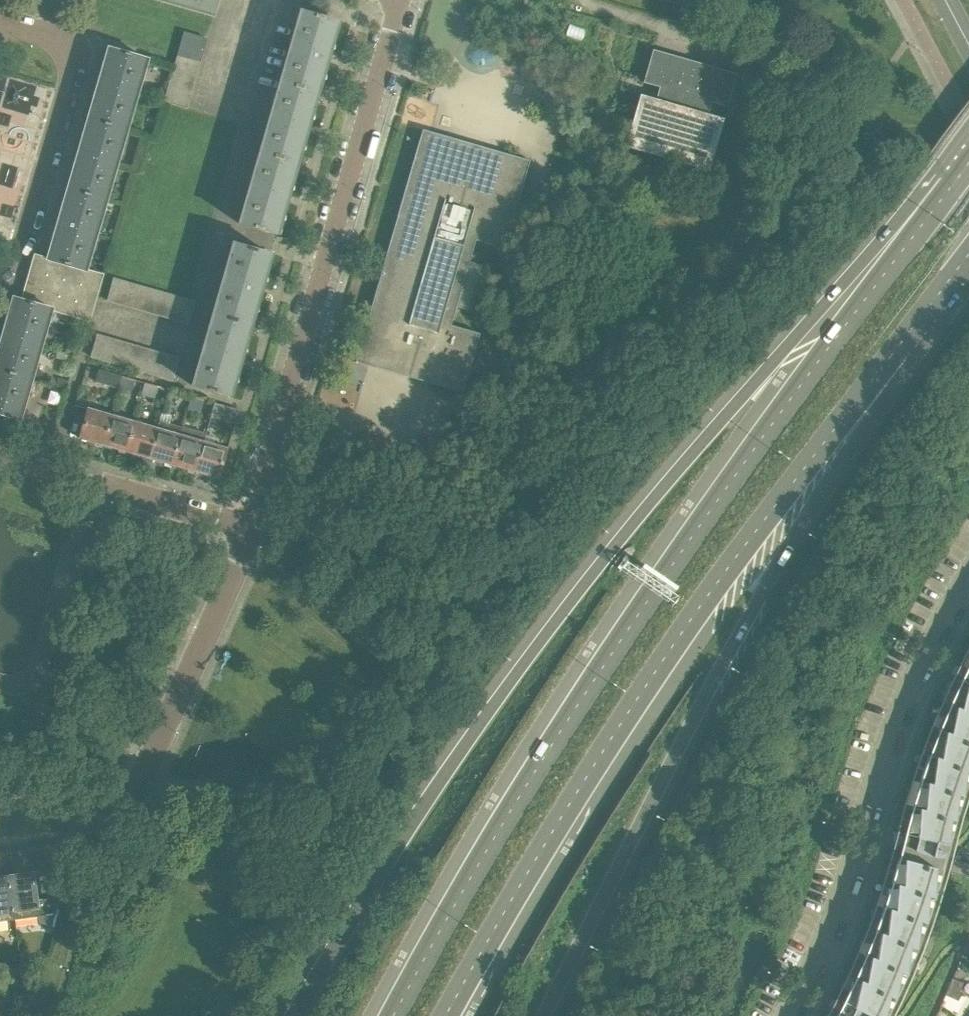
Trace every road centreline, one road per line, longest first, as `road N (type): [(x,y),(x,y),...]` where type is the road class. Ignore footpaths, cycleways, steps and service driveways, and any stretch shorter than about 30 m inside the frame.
road 1 (primary): [(953,187),(901,217),(561,614),(417,816),(293,1015)]
road 2 (primary): [(953,187),(613,649),(387,1015)]
road 3 (primary): [(448,1015),(532,869),(709,594),(968,265)]
road 4 (primary): [(547,1015),(639,827),(775,584),(968,267)]
road 5 (residential): [(248,529),(401,0)]
road 6 (residential): [(784,1015),(837,902),(912,673),(968,570)]
road 7 (residential): [(0,271),(22,245),(72,66),(57,40),(17,27),(0,31)]
road 8 (unclassified): [(129,797),(248,529)]
road 9 (residential): [(248,529),(0,459)]
road 10 (residential): [(0,779),(110,811),(129,797)]

